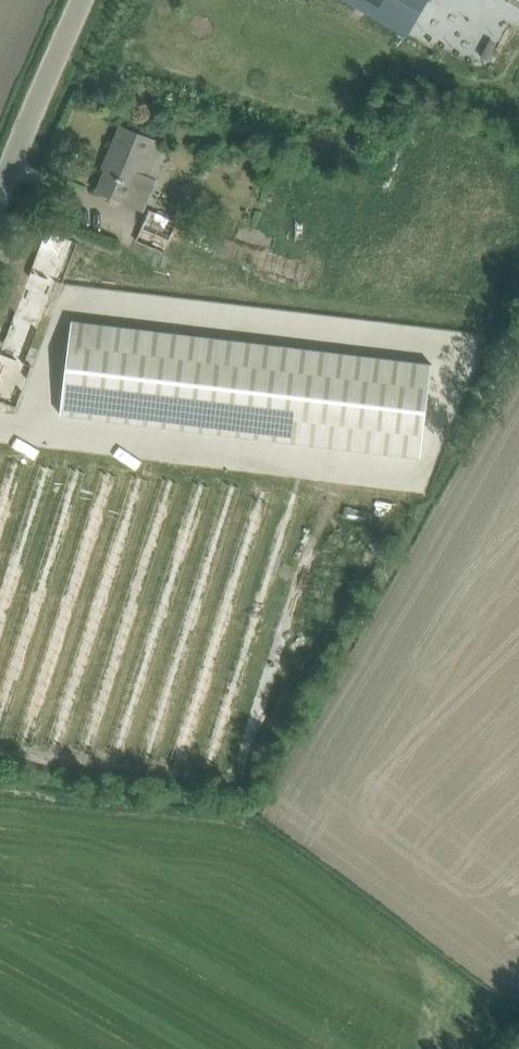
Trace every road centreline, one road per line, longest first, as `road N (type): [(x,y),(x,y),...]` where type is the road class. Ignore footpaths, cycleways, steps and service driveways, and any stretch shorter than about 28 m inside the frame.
road 1 (unclassified): [(0,189),(86,0)]

